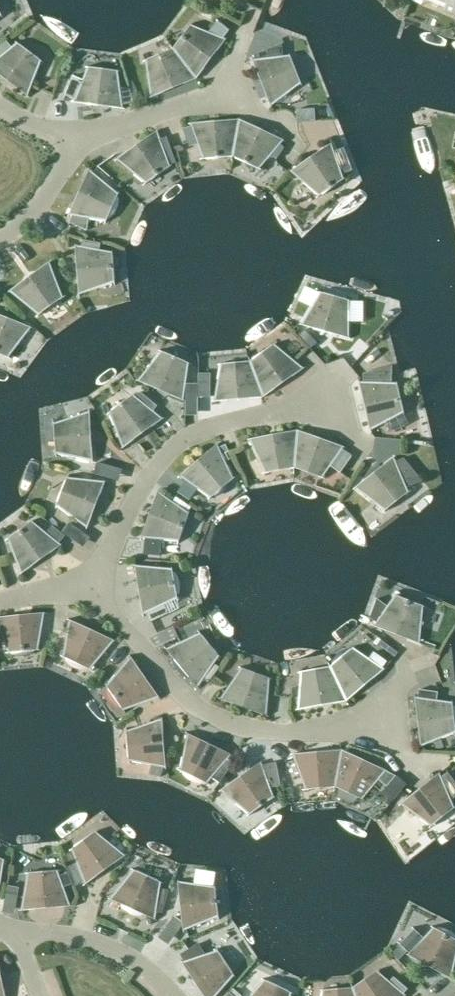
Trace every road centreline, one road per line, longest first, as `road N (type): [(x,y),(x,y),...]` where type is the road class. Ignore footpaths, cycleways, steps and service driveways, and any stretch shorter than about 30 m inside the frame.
road 1 (residential): [(384,724),(261,730),(226,721),(192,704),(89,589)]
road 2 (residential): [(89,589),(138,492),(186,439),(328,403)]
road 3 (residential): [(173,995),(146,969),(83,937),(20,938)]
road 4 (residential): [(75,140),(225,95)]
road 5 (residential): [(0,239),(38,206),(75,140)]

